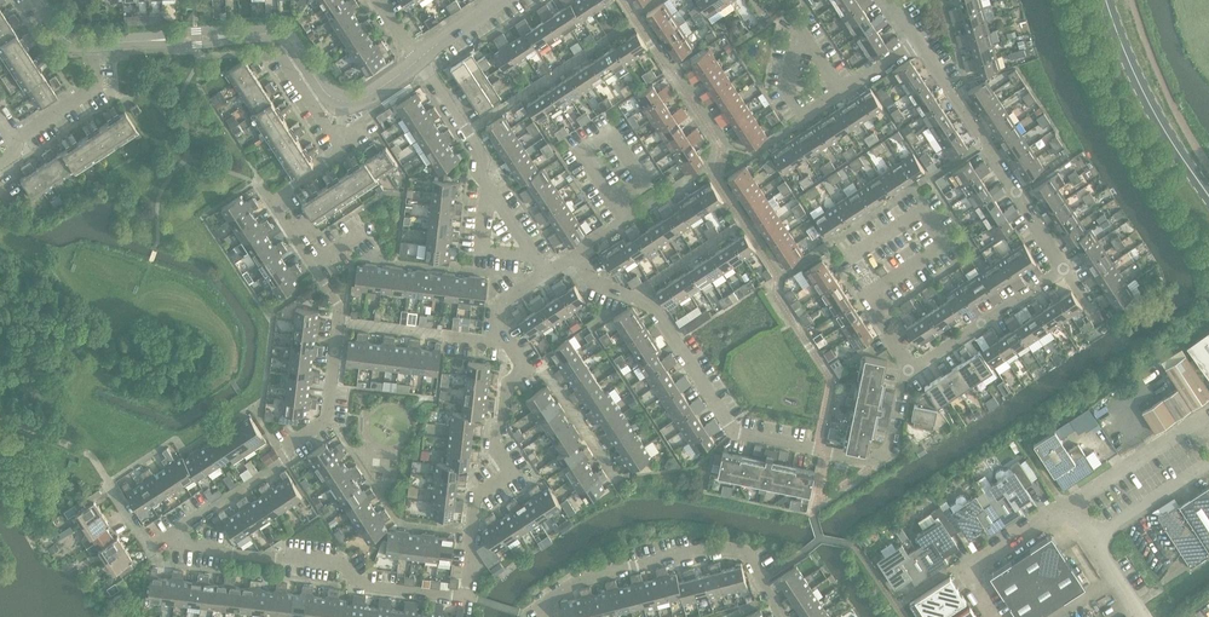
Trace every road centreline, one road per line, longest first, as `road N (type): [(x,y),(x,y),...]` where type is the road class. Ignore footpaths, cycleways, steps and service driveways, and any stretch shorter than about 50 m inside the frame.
road 1 (residential): [(161,543),(350,564),(361,585),(466,596),(477,495),(514,471),(498,448),(507,385),(527,370),(508,341),(496,339)]
road 2 (residential): [(822,450),(735,431),(653,306),(595,280),(577,254)]
road 3 (unclassified): [(909,370),(862,299),(948,243),(927,209),(840,267)]
road 4 (residential): [(161,543),(286,460),(293,442),(331,417),(340,323)]
road 5 (unclassified): [(783,616),(749,553),(719,547),(576,582),(544,608),(549,616)]
road 6 (tertiary): [(347,100),(328,97),(287,40),(96,44)]
road 7 (unclassified): [(1065,268),(919,43)]
road 8 (secondary): [(1208,193),(1143,90),(1106,0)]
road 9 (residential): [(909,370),(1065,268)]
road 10 (unclassified): [(997,616),(964,570),(1070,506)]
road 11 (unclassified): [(843,91),(807,29),(786,86),(806,117)]
road 12 (residential): [(0,162),(16,153),(18,138),(95,88),(96,44)]
road 13 (unclassified): [(1070,506),(1205,419),(1208,425)]
road 14 (residential): [(317,266),(276,200),(345,153)]
road 15 (residential): [(822,450),(879,462),(894,449),(909,370)]
road 16 (residential): [(496,339),(340,323)]
road 17 (unclassified): [(619,202),(586,152),(616,132),(649,183)]
road 18 (unclassified): [(490,183),(420,59)]
road 19 (unclassified): [(1208,464),(1094,540)]
road 20 (unclassified): [(490,183),(482,248),(537,255)]

